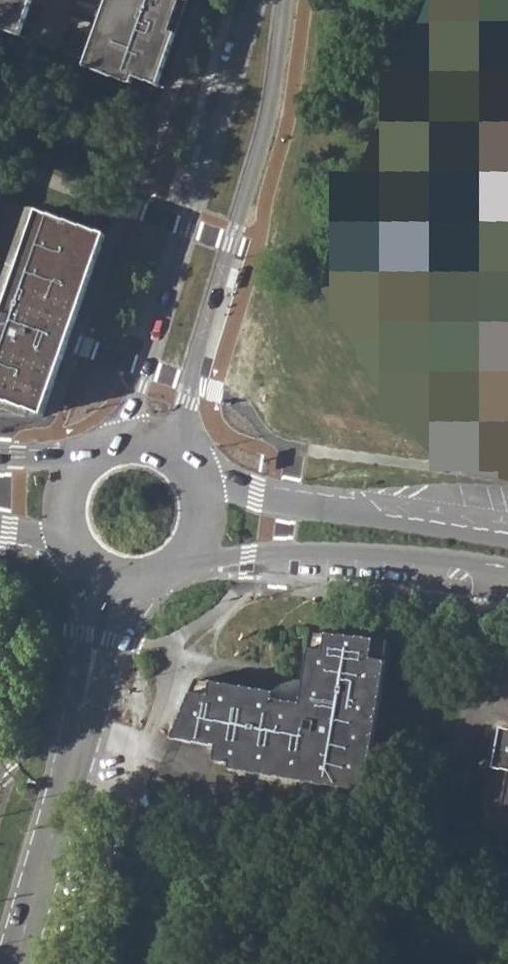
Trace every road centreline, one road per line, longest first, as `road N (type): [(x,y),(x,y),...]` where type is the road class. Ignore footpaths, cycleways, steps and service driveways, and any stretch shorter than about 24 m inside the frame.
road 1 (tertiary): [(182,454),(185,394),(269,108),(285,0)]
road 2 (tertiary): [(255,0),(122,435)]
road 3 (tertiary): [(14,963),(117,580)]
road 4 (secondary): [(179,564),(275,550),(363,550),(507,565)]
road 5 (secondary): [(507,539),(200,481)]

